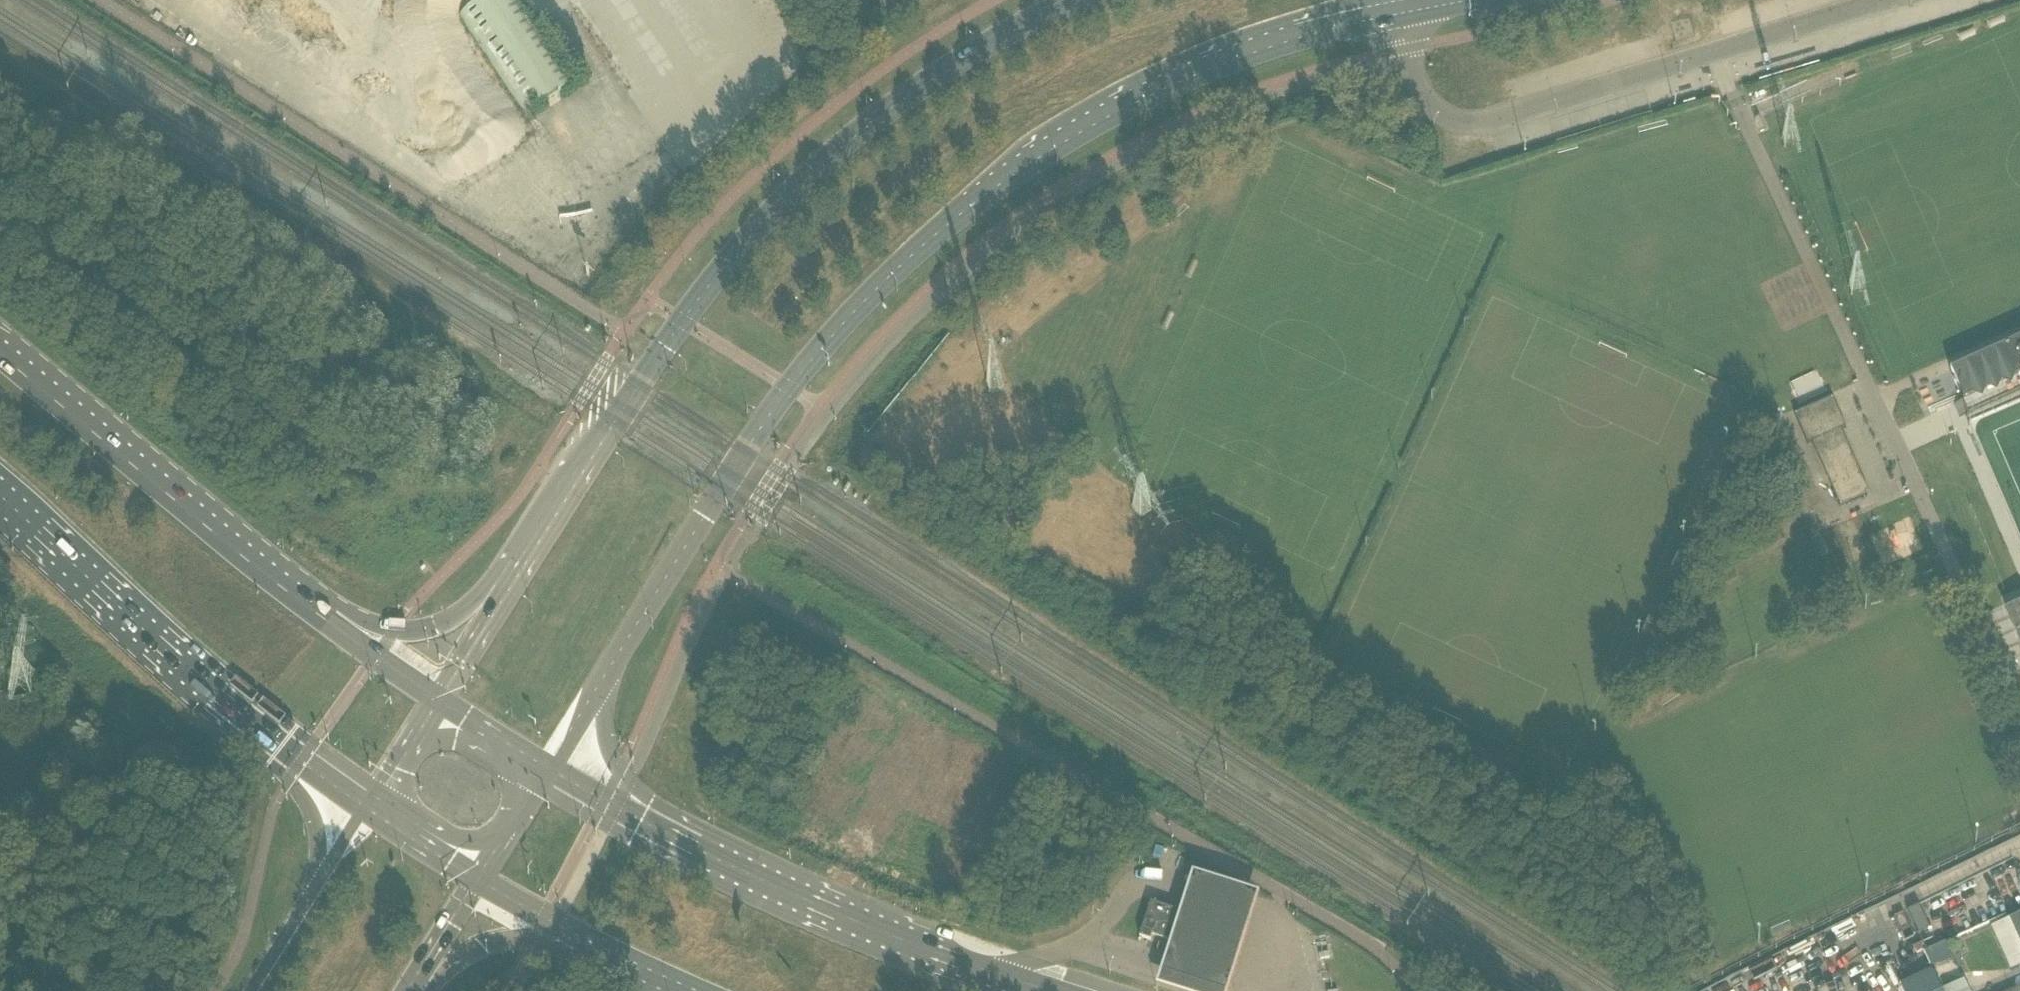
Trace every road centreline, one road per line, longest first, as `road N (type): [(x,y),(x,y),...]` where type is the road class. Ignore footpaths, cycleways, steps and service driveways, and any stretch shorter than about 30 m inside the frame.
road 1 (secondary): [(606,678),(791,389),(974,205),(1170,87),(1404,15)]
road 2 (secondary): [(1083,0),(1000,38),(897,102),(803,183),(682,322),(533,545)]
road 3 (unclassified): [(2019,718),(1712,56)]
road 4 (unclassified): [(1712,56),(1507,120),(1471,123),(1442,115),(1421,92),(1404,15)]
road 5 (secondary): [(293,595),(0,353)]
road 6 (secondary): [(1048,990),(963,965),(711,858)]
road 7 (secondary): [(0,493),(214,690)]
road 8 (secondary): [(533,545),(457,620),(430,631),(395,632),(293,595)]
road 9 (secondary): [(214,690),(308,811),(318,839),(316,895)]
road 10 (secondary): [(711,858),(622,774),(605,727),(606,678)]
road 11 (secondary): [(417,990),(470,952),(503,941),(605,950)]
road 12 (secondary): [(214,690),(370,812)]
road 13 (unclassified): [(1892,0),(1712,56)]
road 14 (secondary): [(711,858),(549,769)]
road 15 (secondary): [(533,545),(440,702)]
road 16 (secondary): [(440,702),(293,595)]
road 17 (secondary): [(478,882),(605,950)]
road 18 (secondary): [(478,882),(549,769)]
road 19 (secondary): [(440,702),(370,812)]
road 20 (secondary): [(370,812),(478,882)]
road 21 (tertiary): [(409,990),(478,882)]
road 22 (secondary): [(549,769),(440,702)]

